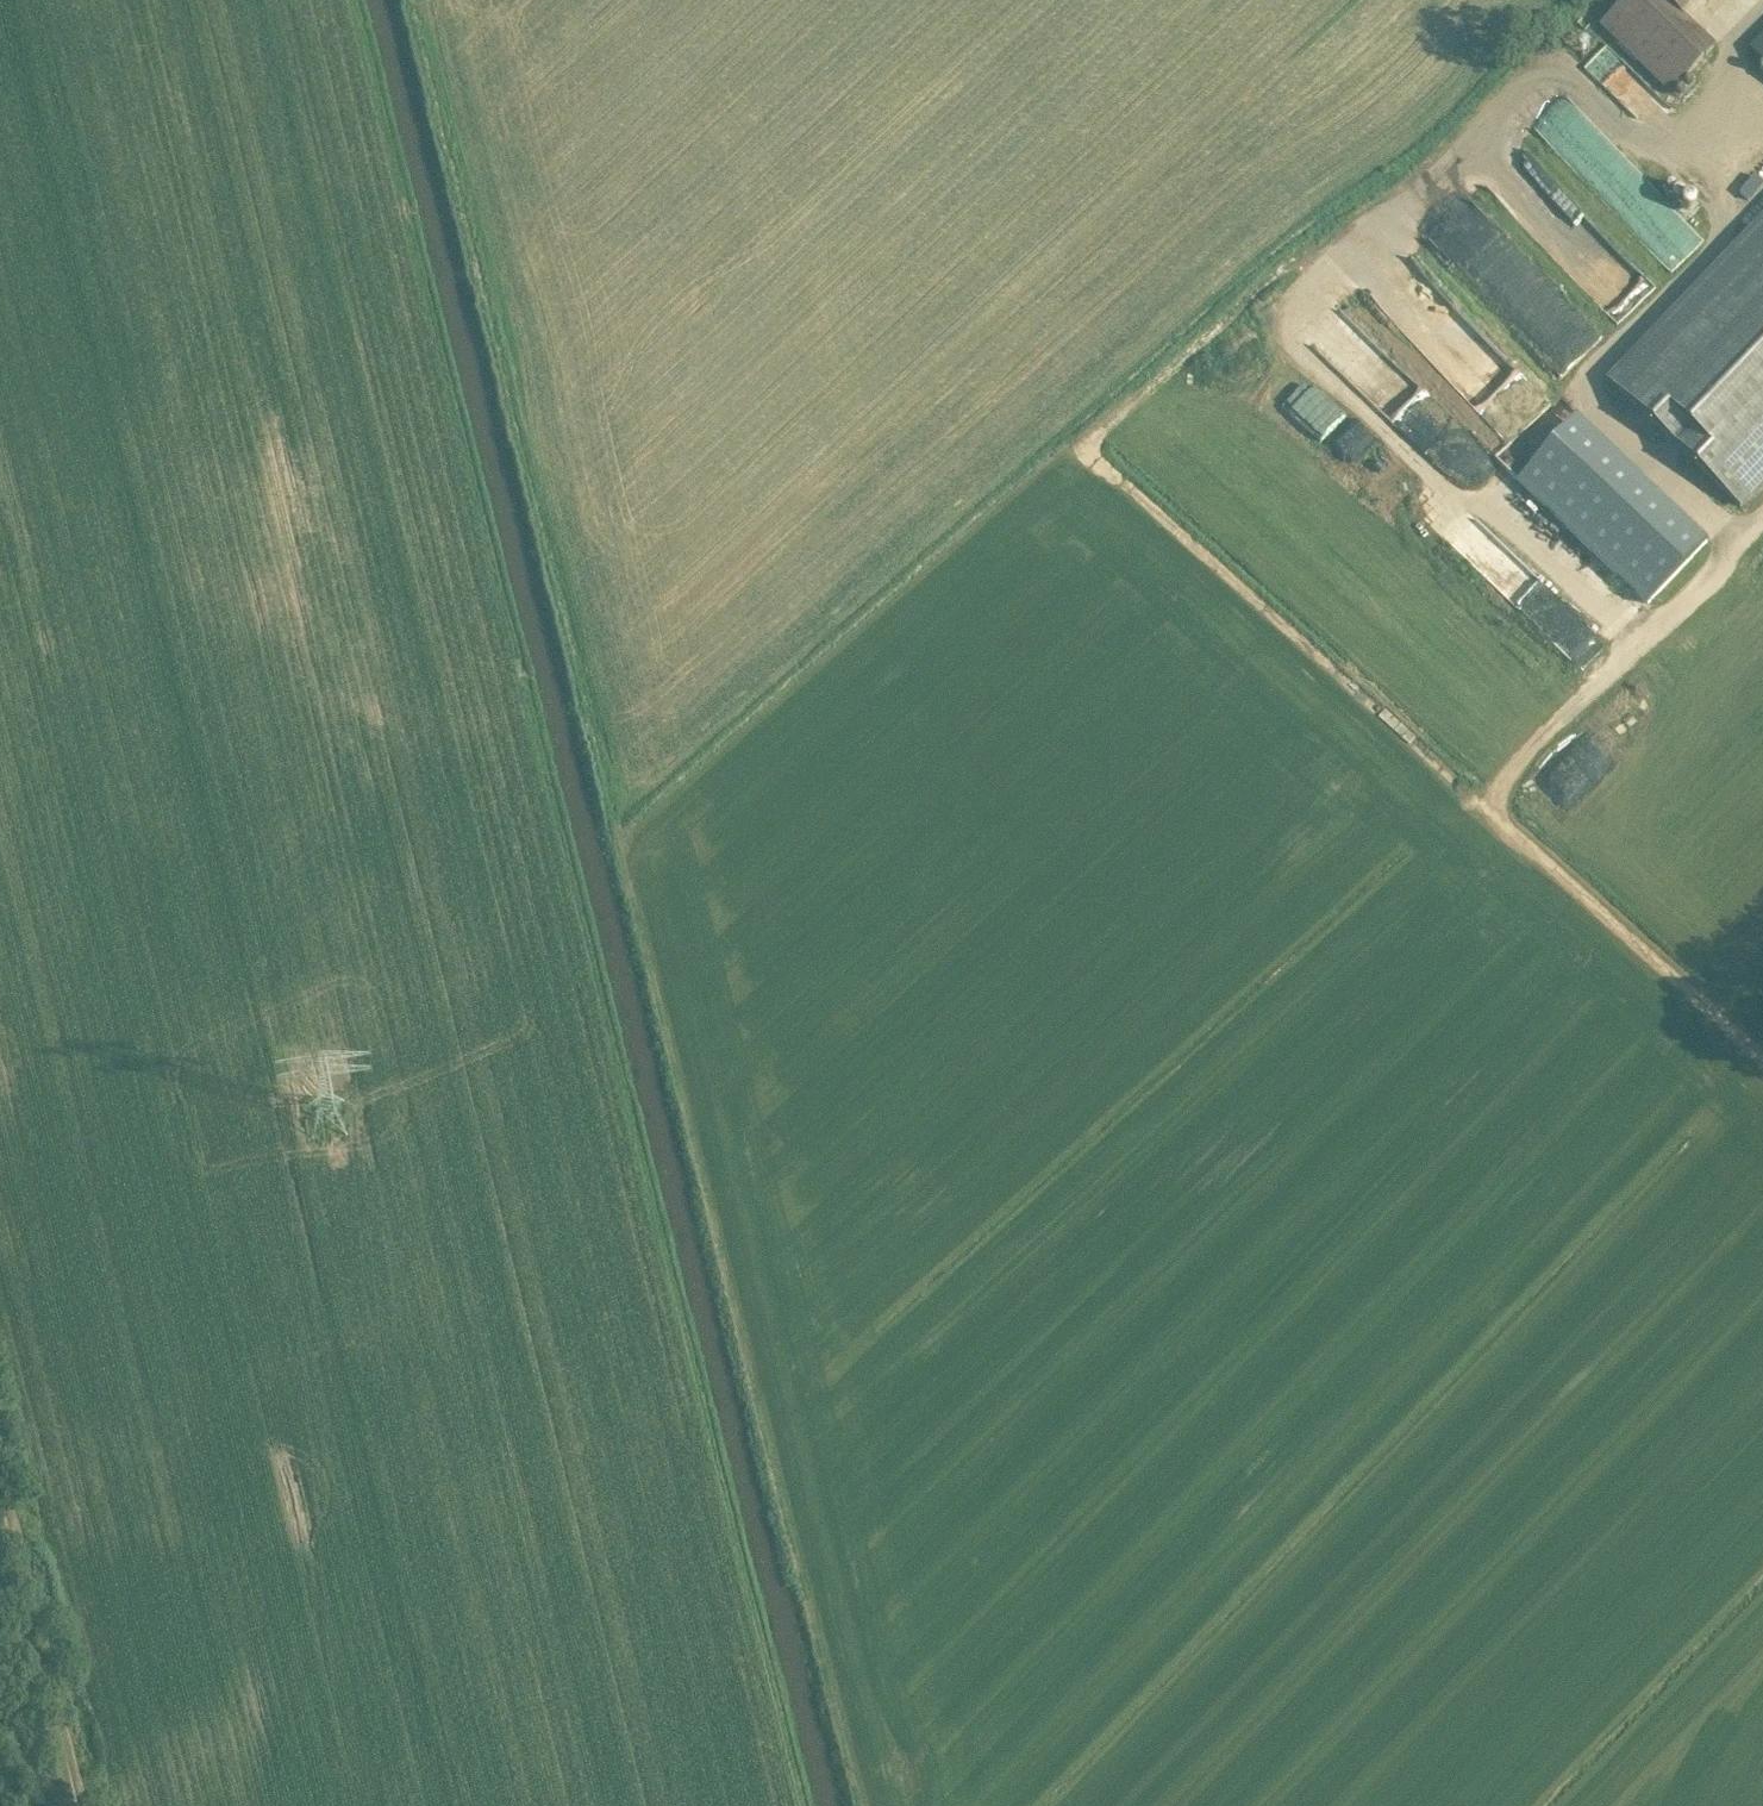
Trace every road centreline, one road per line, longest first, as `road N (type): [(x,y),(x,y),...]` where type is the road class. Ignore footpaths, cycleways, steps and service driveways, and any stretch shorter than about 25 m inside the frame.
road 1 (track): [(1762,1054),(1314,645),(1096,463),(1095,439),(1297,261),(1335,254),(1549,65)]
road 2 (track): [(0,1442),(90,1805)]

